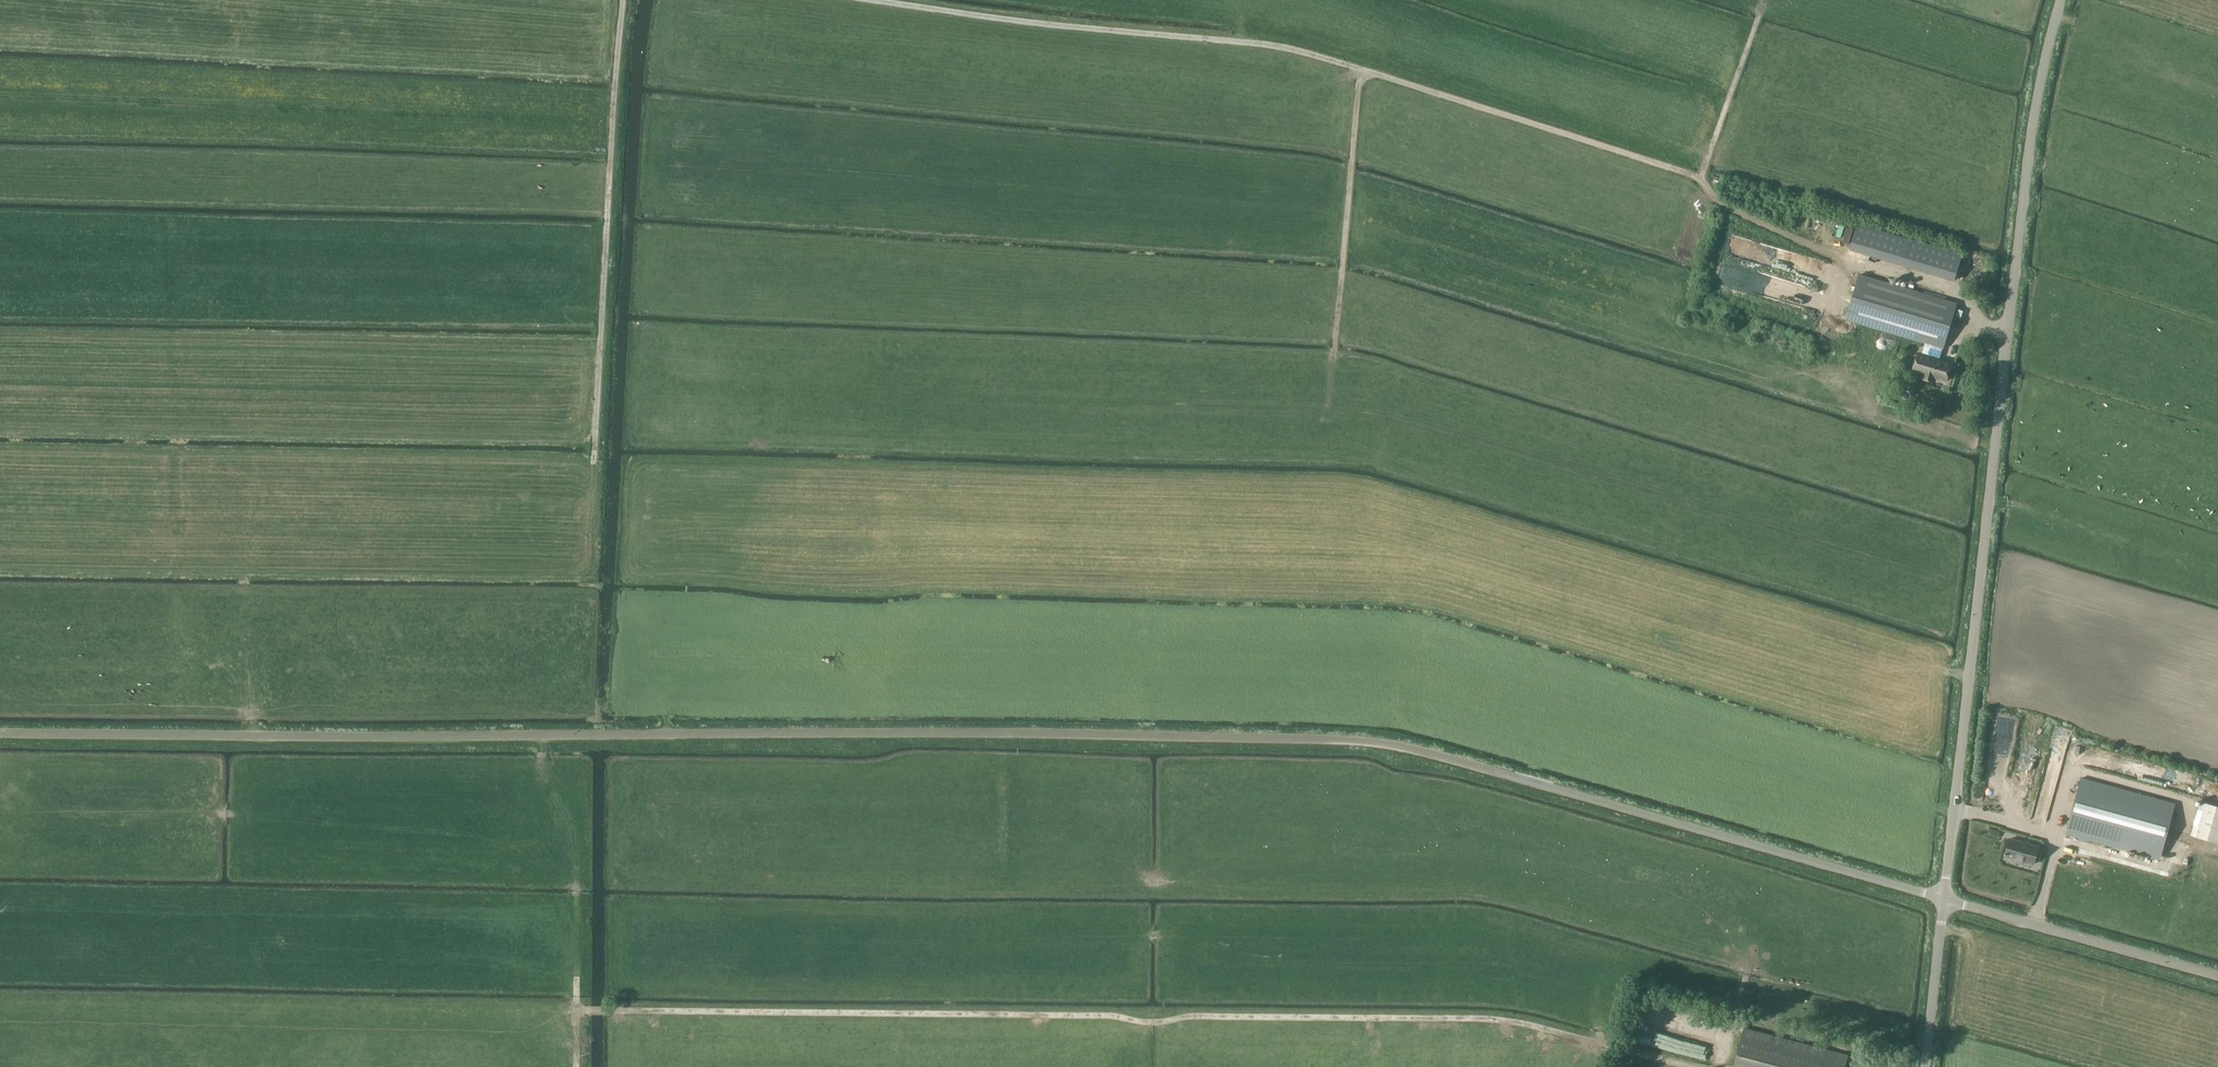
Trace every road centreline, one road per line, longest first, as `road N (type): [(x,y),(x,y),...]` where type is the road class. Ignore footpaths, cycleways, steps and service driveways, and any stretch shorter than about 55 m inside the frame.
road 1 (unclassified): [(0,731),(1300,738),(1440,760),(1946,902)]
road 2 (unclassified): [(1946,902),(2000,260),(2026,68),(2047,0)]
road 3 (unclassified): [(2217,976),(1946,902)]
road 4 (unclassified): [(1926,1066),(1946,902)]

